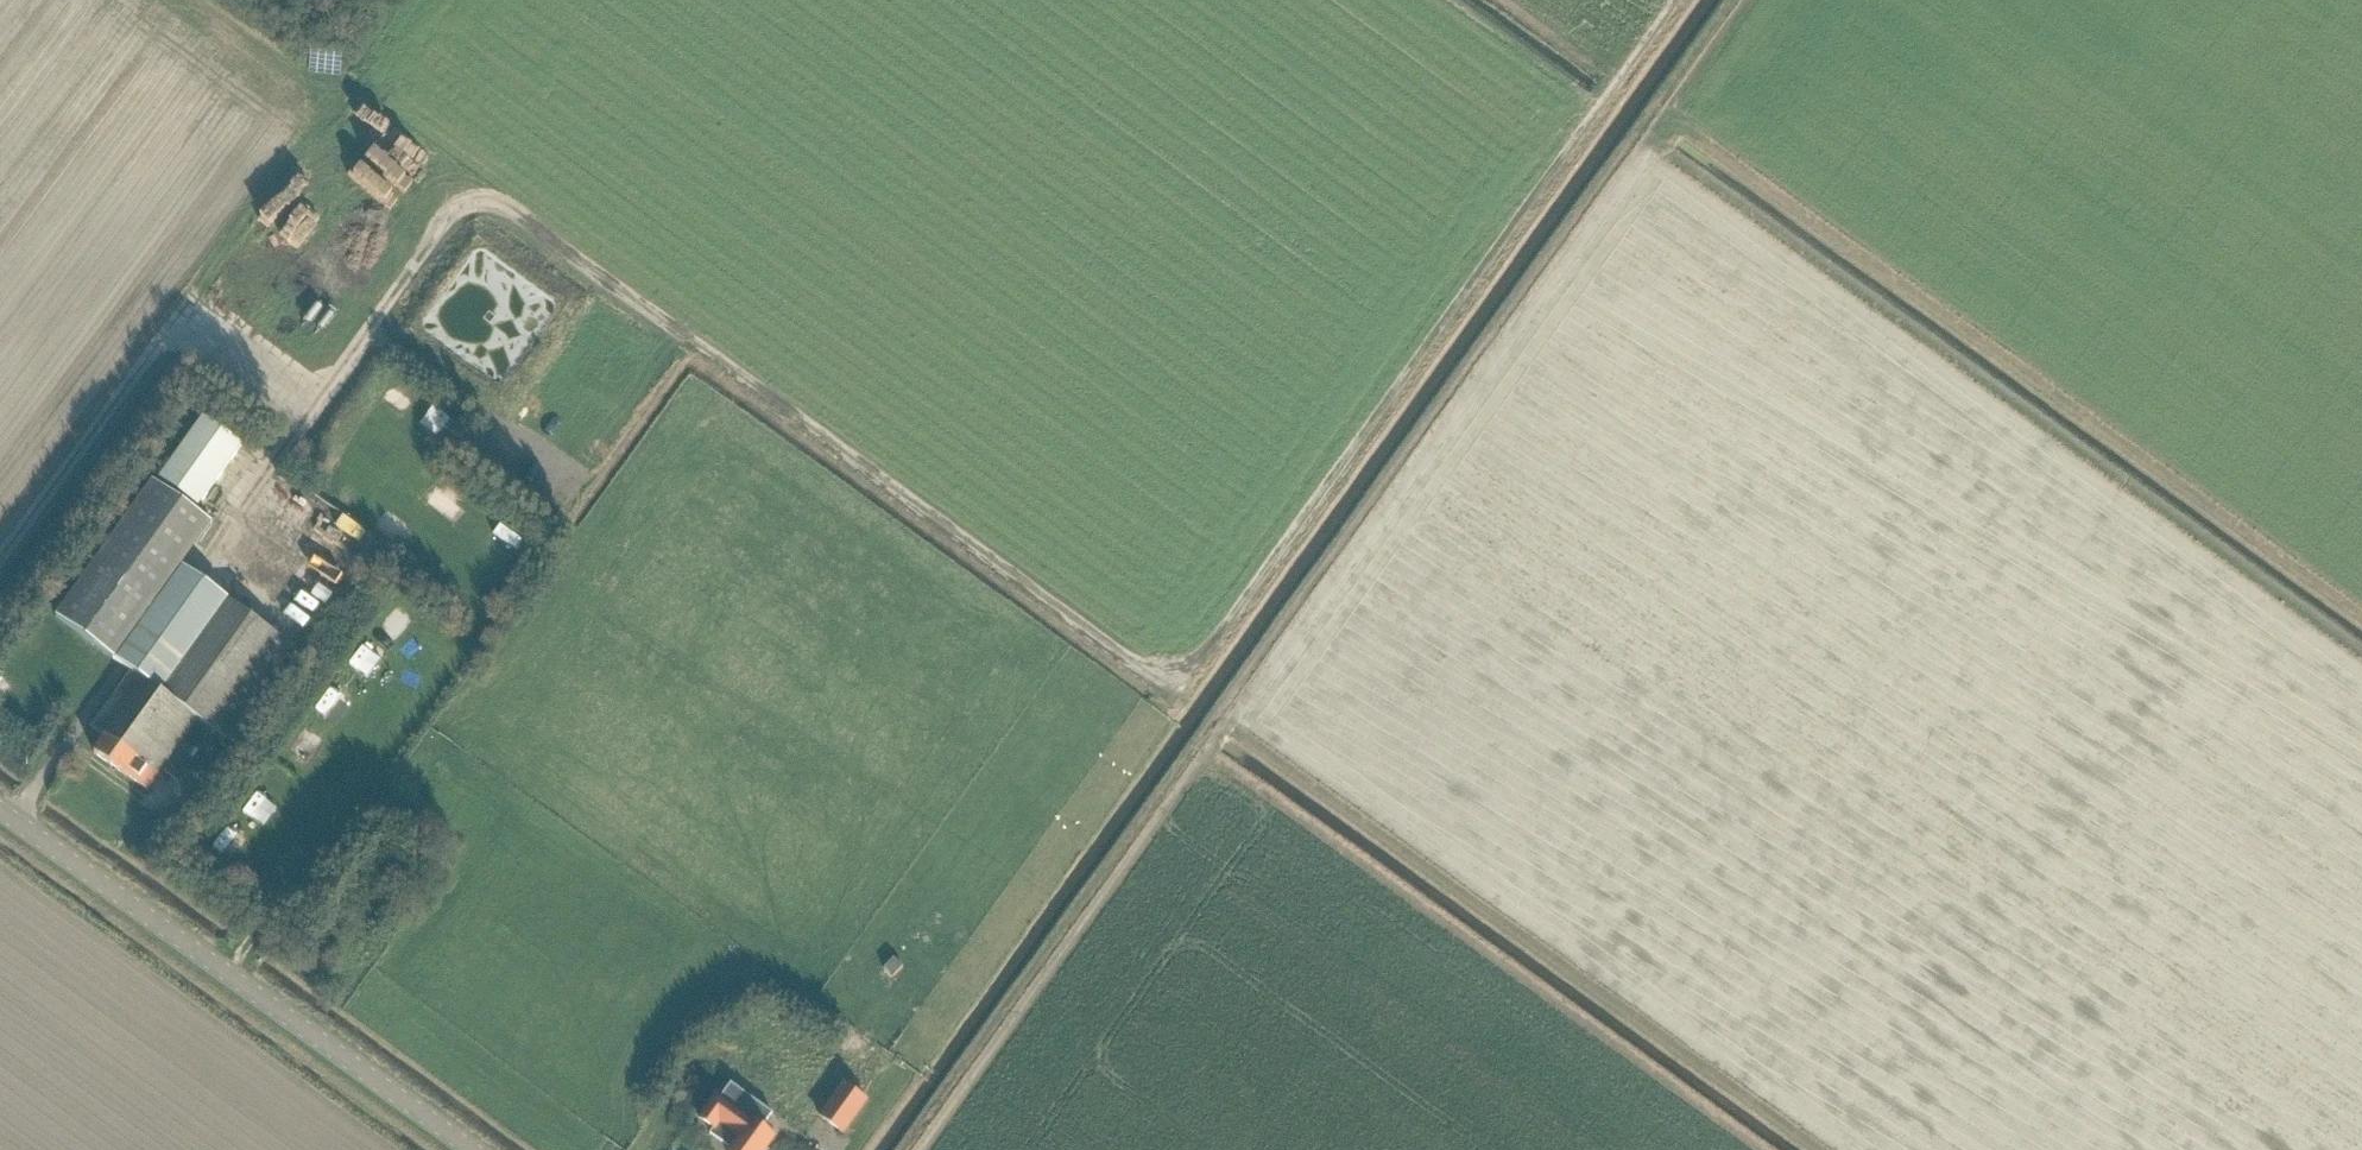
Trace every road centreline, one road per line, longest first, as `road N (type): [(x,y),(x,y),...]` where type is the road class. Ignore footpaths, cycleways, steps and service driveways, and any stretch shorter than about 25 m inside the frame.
road 1 (unclassified): [(470,1149),(0,811)]

